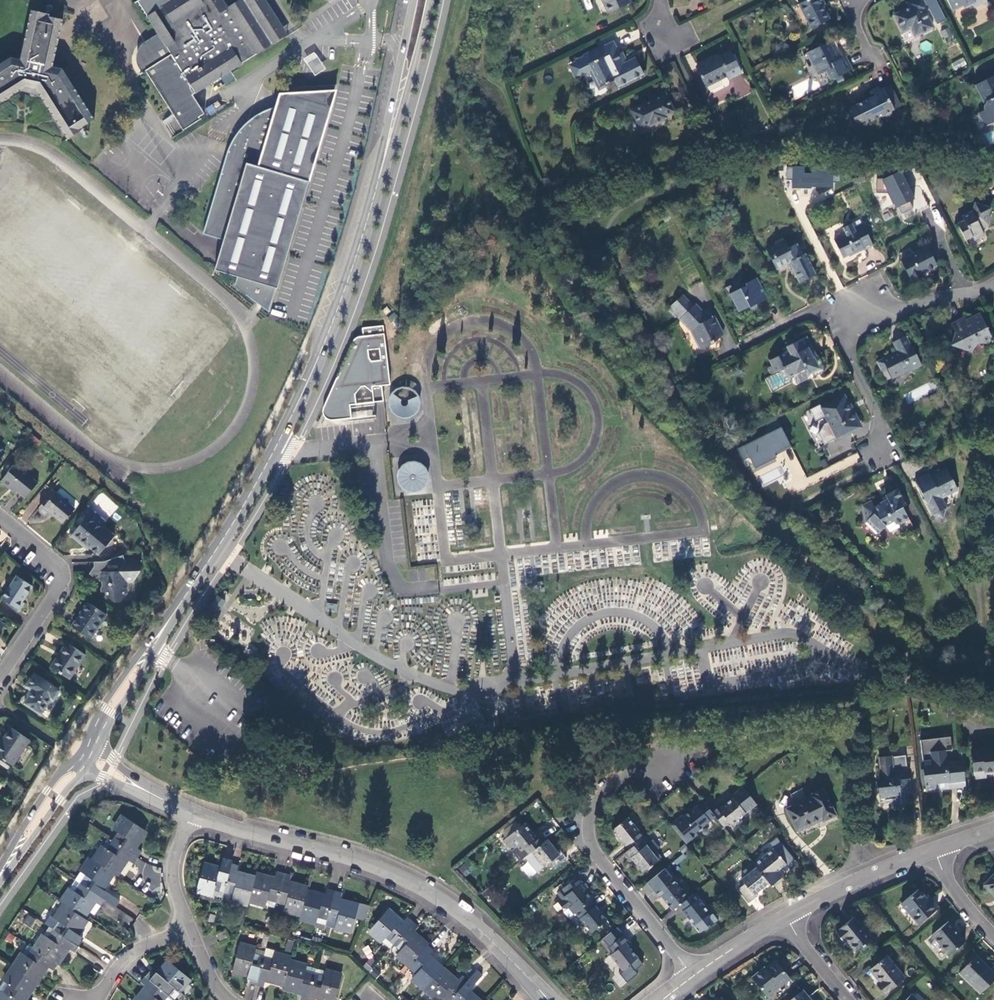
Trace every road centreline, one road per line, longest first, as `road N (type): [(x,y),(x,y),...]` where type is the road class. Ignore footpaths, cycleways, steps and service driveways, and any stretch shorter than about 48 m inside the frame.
road 1 (secondary): [(171,616),(296,408),(341,300),(380,171)]
road 2 (residential): [(547,999),(463,915),(429,893),(356,861),(193,814)]
road 3 (residential): [(687,980),(588,850),(583,829),(592,806),(630,772),(670,767)]
road 4 (residential): [(889,452),(847,356),(852,330),(993,278)]
road 5 (residential): [(0,677),(55,593),(59,565),(0,516)]
road 6 (secondary): [(380,171),(431,0)]
road 7 (secondary): [(414,0),(380,171)]
road 8 (tertiary): [(933,849),(787,916)]
road 9 (secondary): [(99,745),(171,616)]
road 10 (secondary): [(171,616),(103,707),(89,738)]
road 11 (secondary): [(0,876),(85,768)]
road 12 (secondary): [(76,763),(31,815),(0,875)]
road 13 (unclassified): [(193,814),(175,853),(173,887),(189,931)]
road 14 (unclassified): [(189,931),(133,955),(89,999)]

